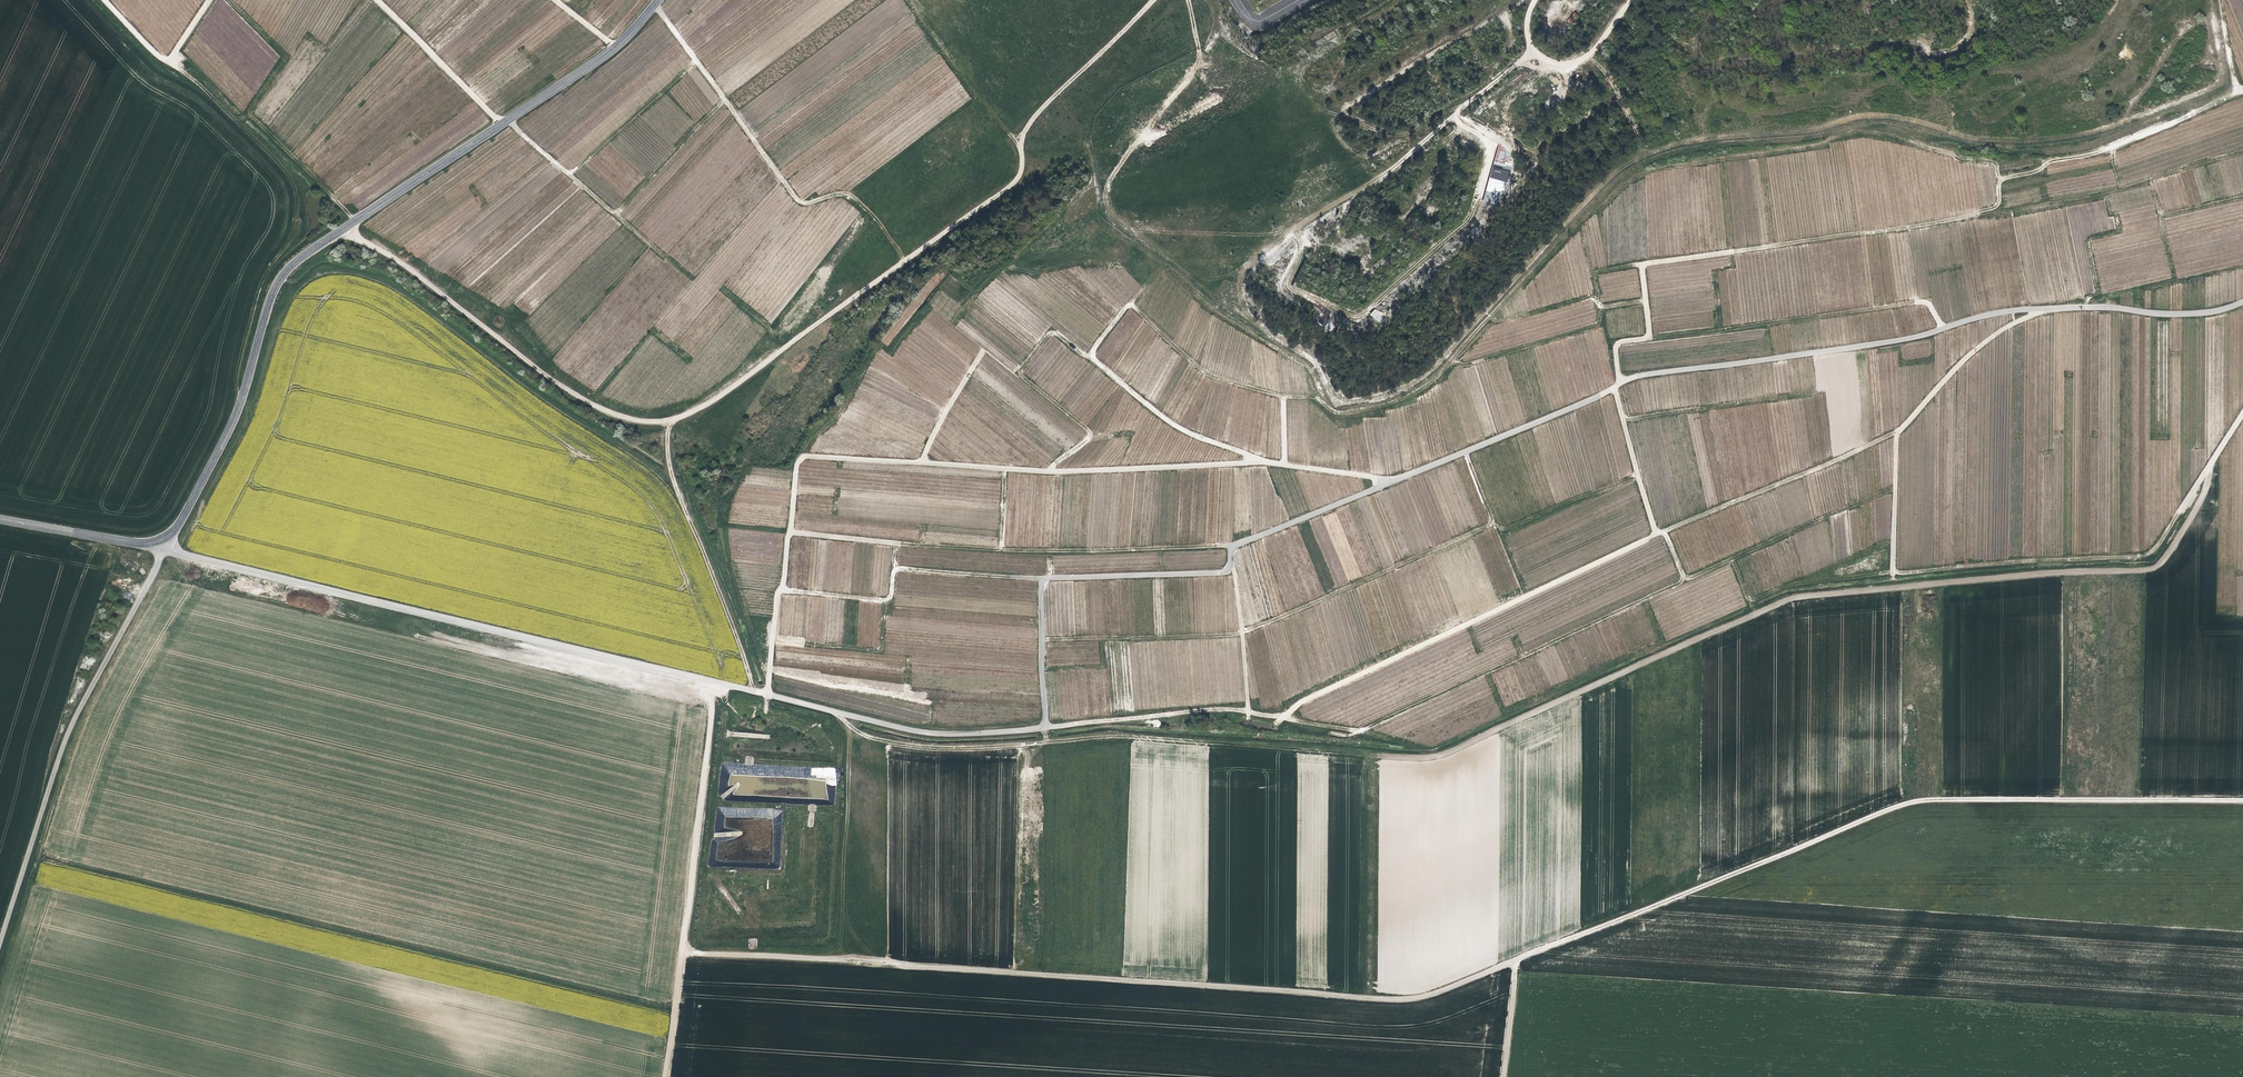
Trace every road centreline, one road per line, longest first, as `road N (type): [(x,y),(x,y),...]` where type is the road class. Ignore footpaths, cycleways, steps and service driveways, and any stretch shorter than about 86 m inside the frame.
road 1 (track): [(2242,801),(1913,801),(1416,997),(681,946)]
road 2 (track): [(2209,464),(2172,548),(2147,571),(1794,596),(1439,755),(1122,737),(925,749),(867,738),(838,713)]
road 3 (unclassified): [(766,696),(933,733),(1045,728),(1039,577),(1221,572),(1232,545),(1393,479)]
road 4 (track): [(1045,728),(1248,711),(1363,730),(1731,559),(1756,614)]
road 5 (track): [(1089,355),(1162,265),(1304,365),(1326,404),(1387,403),(1434,378),(1533,267)]
road 6 (unclassified): [(160,539),(191,557),(707,682)]
road 7 (tertiary): [(502,123),(277,275),(225,436),(160,539)]
road 8 (track): [(2242,90),(2101,150),(2000,177),(1999,201),(1990,209),(1732,250)]
road 9 (track): [(343,225),(617,417),(651,421),(689,411),(762,357)]
road 10 (track): [(1040,638),(1235,636),(1493,522)]
road 11 (unclassified): [(1393,479),(1252,462),(1048,472),(925,463)]
road 12 (track): [(1252,462),(1246,452),(1178,431),(1049,327),(1015,370),(1089,434),(1048,472)]
road 13 (track): [(0,941),(65,736),(156,568),(160,539)]
road 14 (unclassified): [(1621,384),(1633,376),(1907,338),(2037,309)]
road 15 (track): [(1280,717),(1298,695),(1655,533)]
road 16 (track): [(1896,433),(1655,533),(1615,388)]
road 17 (track): [(894,565),(895,542),(1232,545)]
road 18 (track): [(654,5),(794,198),(804,204),(857,194),(867,204),(861,218)]
road 19 (unclassified): [(2037,309),(1943,379),(1896,433),(1891,571)]
road 20 (track): [(665,1076),(705,766)]
road 21 (track): [(1649,337),(1920,301),(1939,327)]
road 22 (track): [(782,589),(880,598),(892,587),(894,565),(1039,577)]
road 23 (track): [(857,194),(975,94),(910,0)]
road 24 (unclassified): [(1393,479),(1621,384)]
road 25 (unclassified): [(1732,250),(1642,263),(1649,337),(1615,346),(1621,384)]
road 26 (track): [(1129,301),(1207,375),(1281,397),(1320,395)]
road 27 (track): [(506,120),(664,257)]
road 28 (unclassified): [(2037,309),(2203,311),(2242,302)]
road 29 (tertiary): [(658,0),(614,47),(502,123)]
road 30 (unclassified): [(925,463),(804,456),(791,531)]
road 31 (unclassified): [(502,123),(377,0)]
road 32 (unclassified): [(791,531),(766,696)]
road 33 (tertiary): [(160,539),(138,543),(0,518)]
road 34 (track): [(209,0),(166,59),(104,0)]
road 35 (track): [(1526,593),(1465,451)]
road 36 (track): [(1248,711),(1229,565)]
road 37 (unclassified): [(925,463),(982,349)]
road 38 (unclassified): [(2242,410),(2178,512)]

